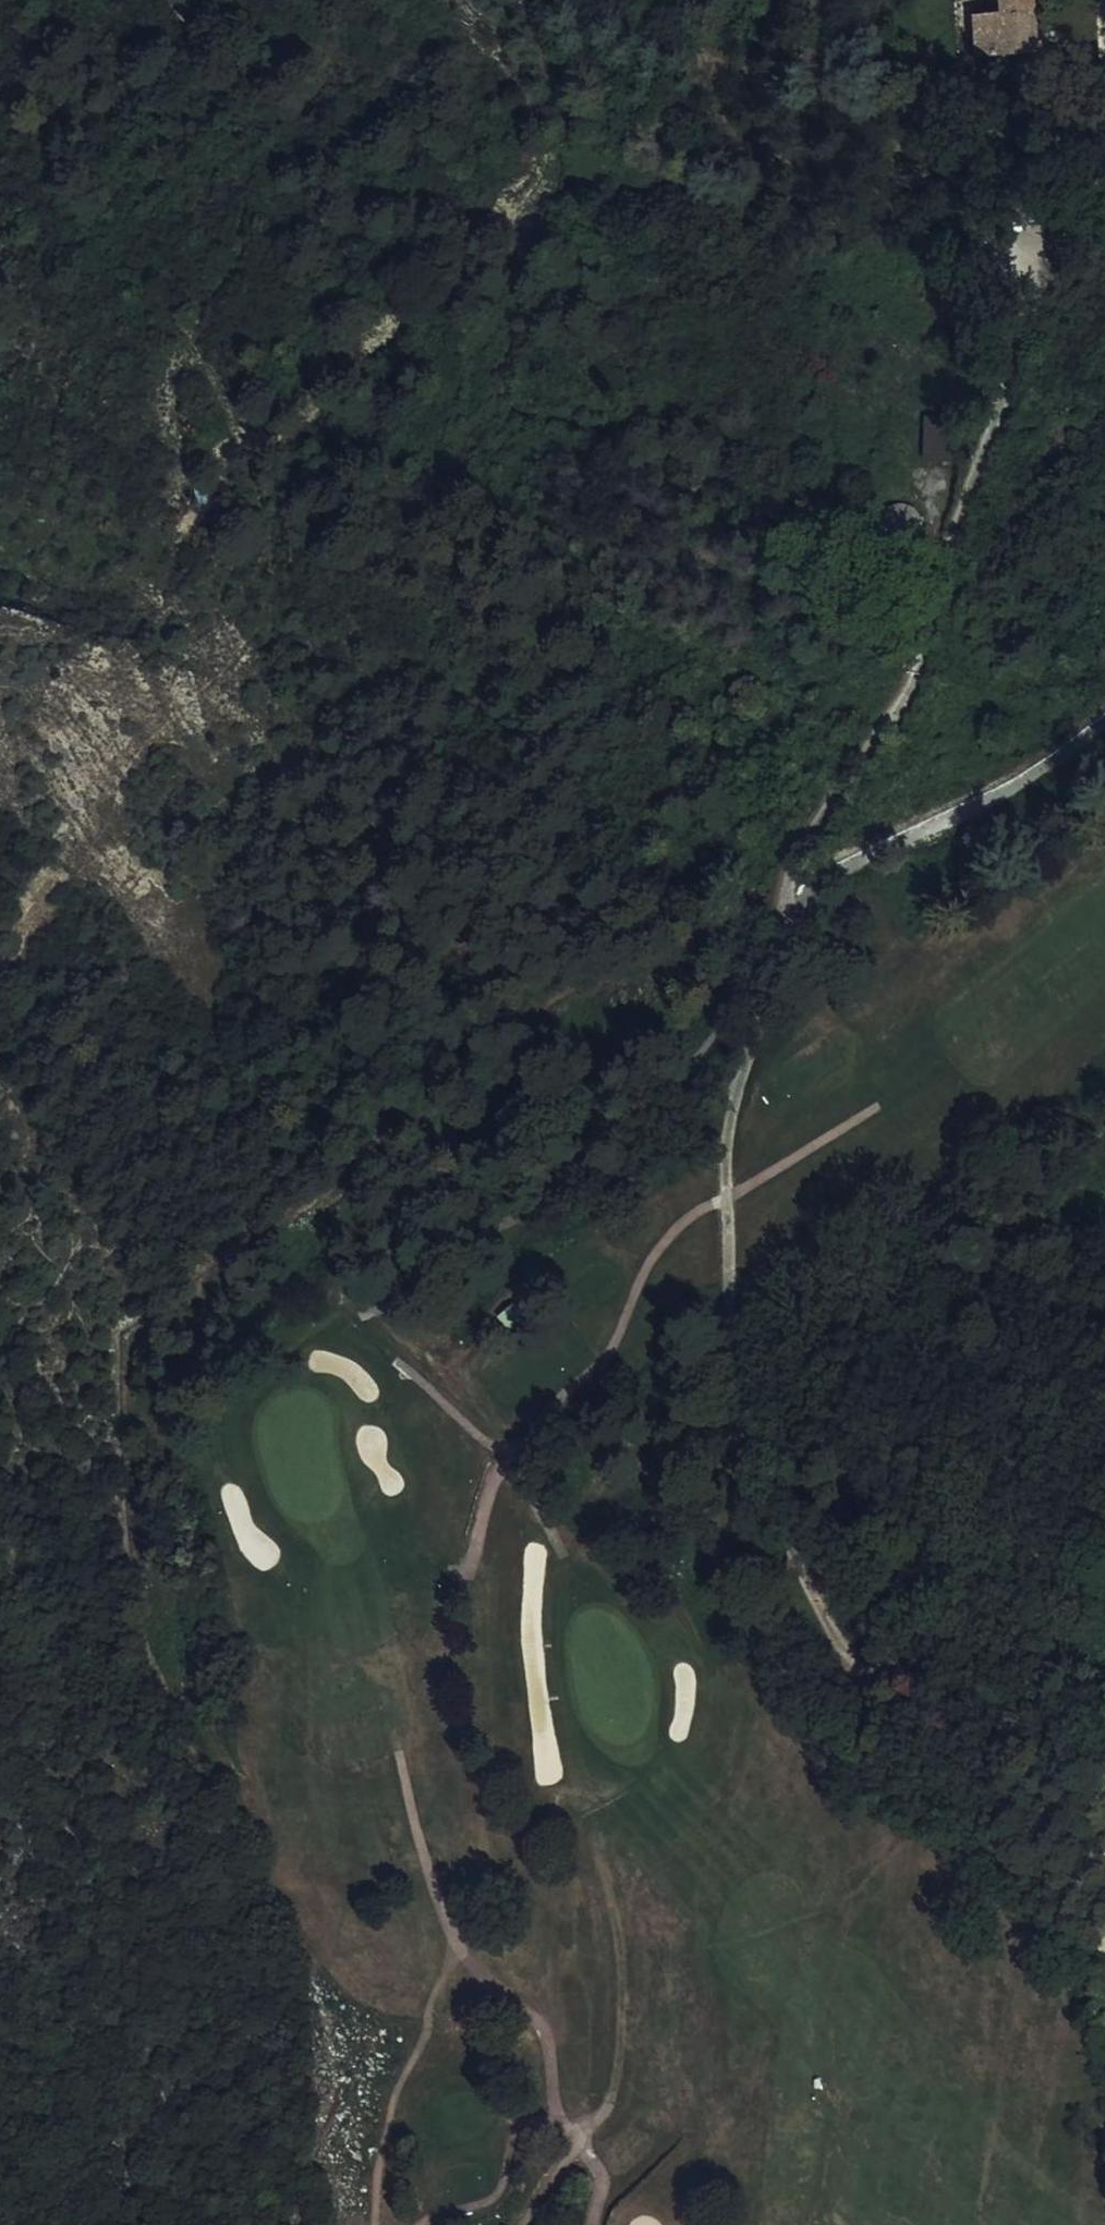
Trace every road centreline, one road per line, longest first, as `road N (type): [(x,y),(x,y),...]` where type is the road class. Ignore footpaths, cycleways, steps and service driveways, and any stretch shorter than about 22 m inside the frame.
road 1 (track): [(1104,1536),(933,1633),(884,1649),(838,1638),(769,1530),(723,1402),(716,1211),(720,1149),(791,901)]
road 2 (track): [(791,901),(792,862),(917,678),(1104,102)]
road 3 (track): [(791,901),(867,853),(1044,771),(1104,719)]

